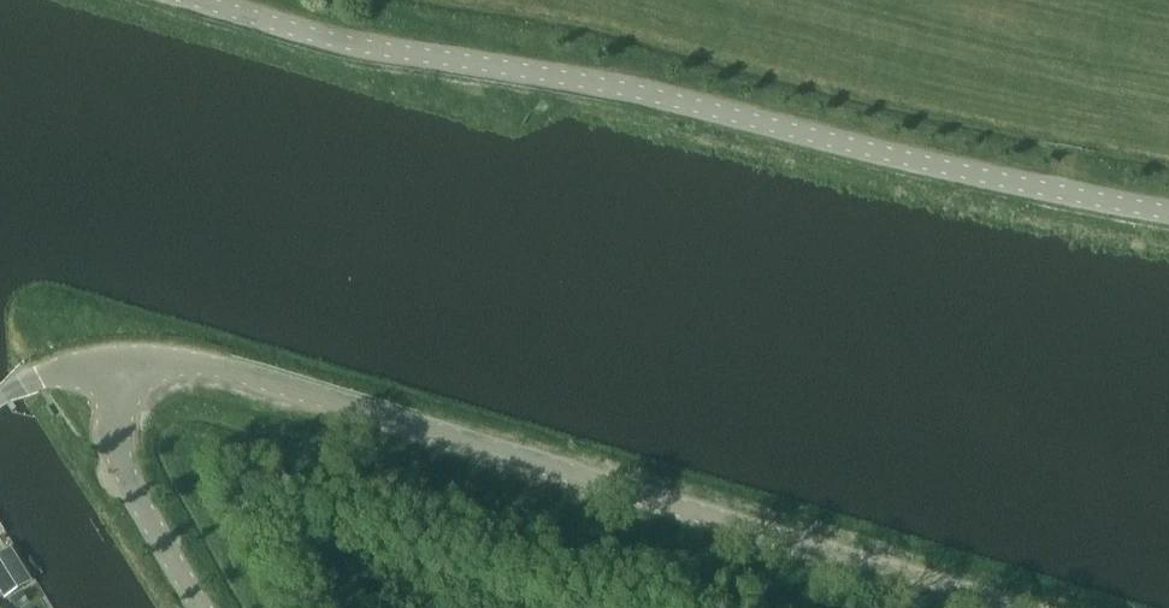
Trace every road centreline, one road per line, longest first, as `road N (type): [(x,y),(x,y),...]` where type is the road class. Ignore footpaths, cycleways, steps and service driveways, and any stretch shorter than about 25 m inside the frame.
road 1 (tertiary): [(1168,209),(972,172),(669,97),(341,37),(212,0)]
road 2 (tertiary): [(1006,607),(201,363),(117,359)]
road 3 (tertiary): [(209,607),(123,476),(114,439),(117,359)]
road 4 (tertiary): [(0,400),(38,378),(117,359)]

